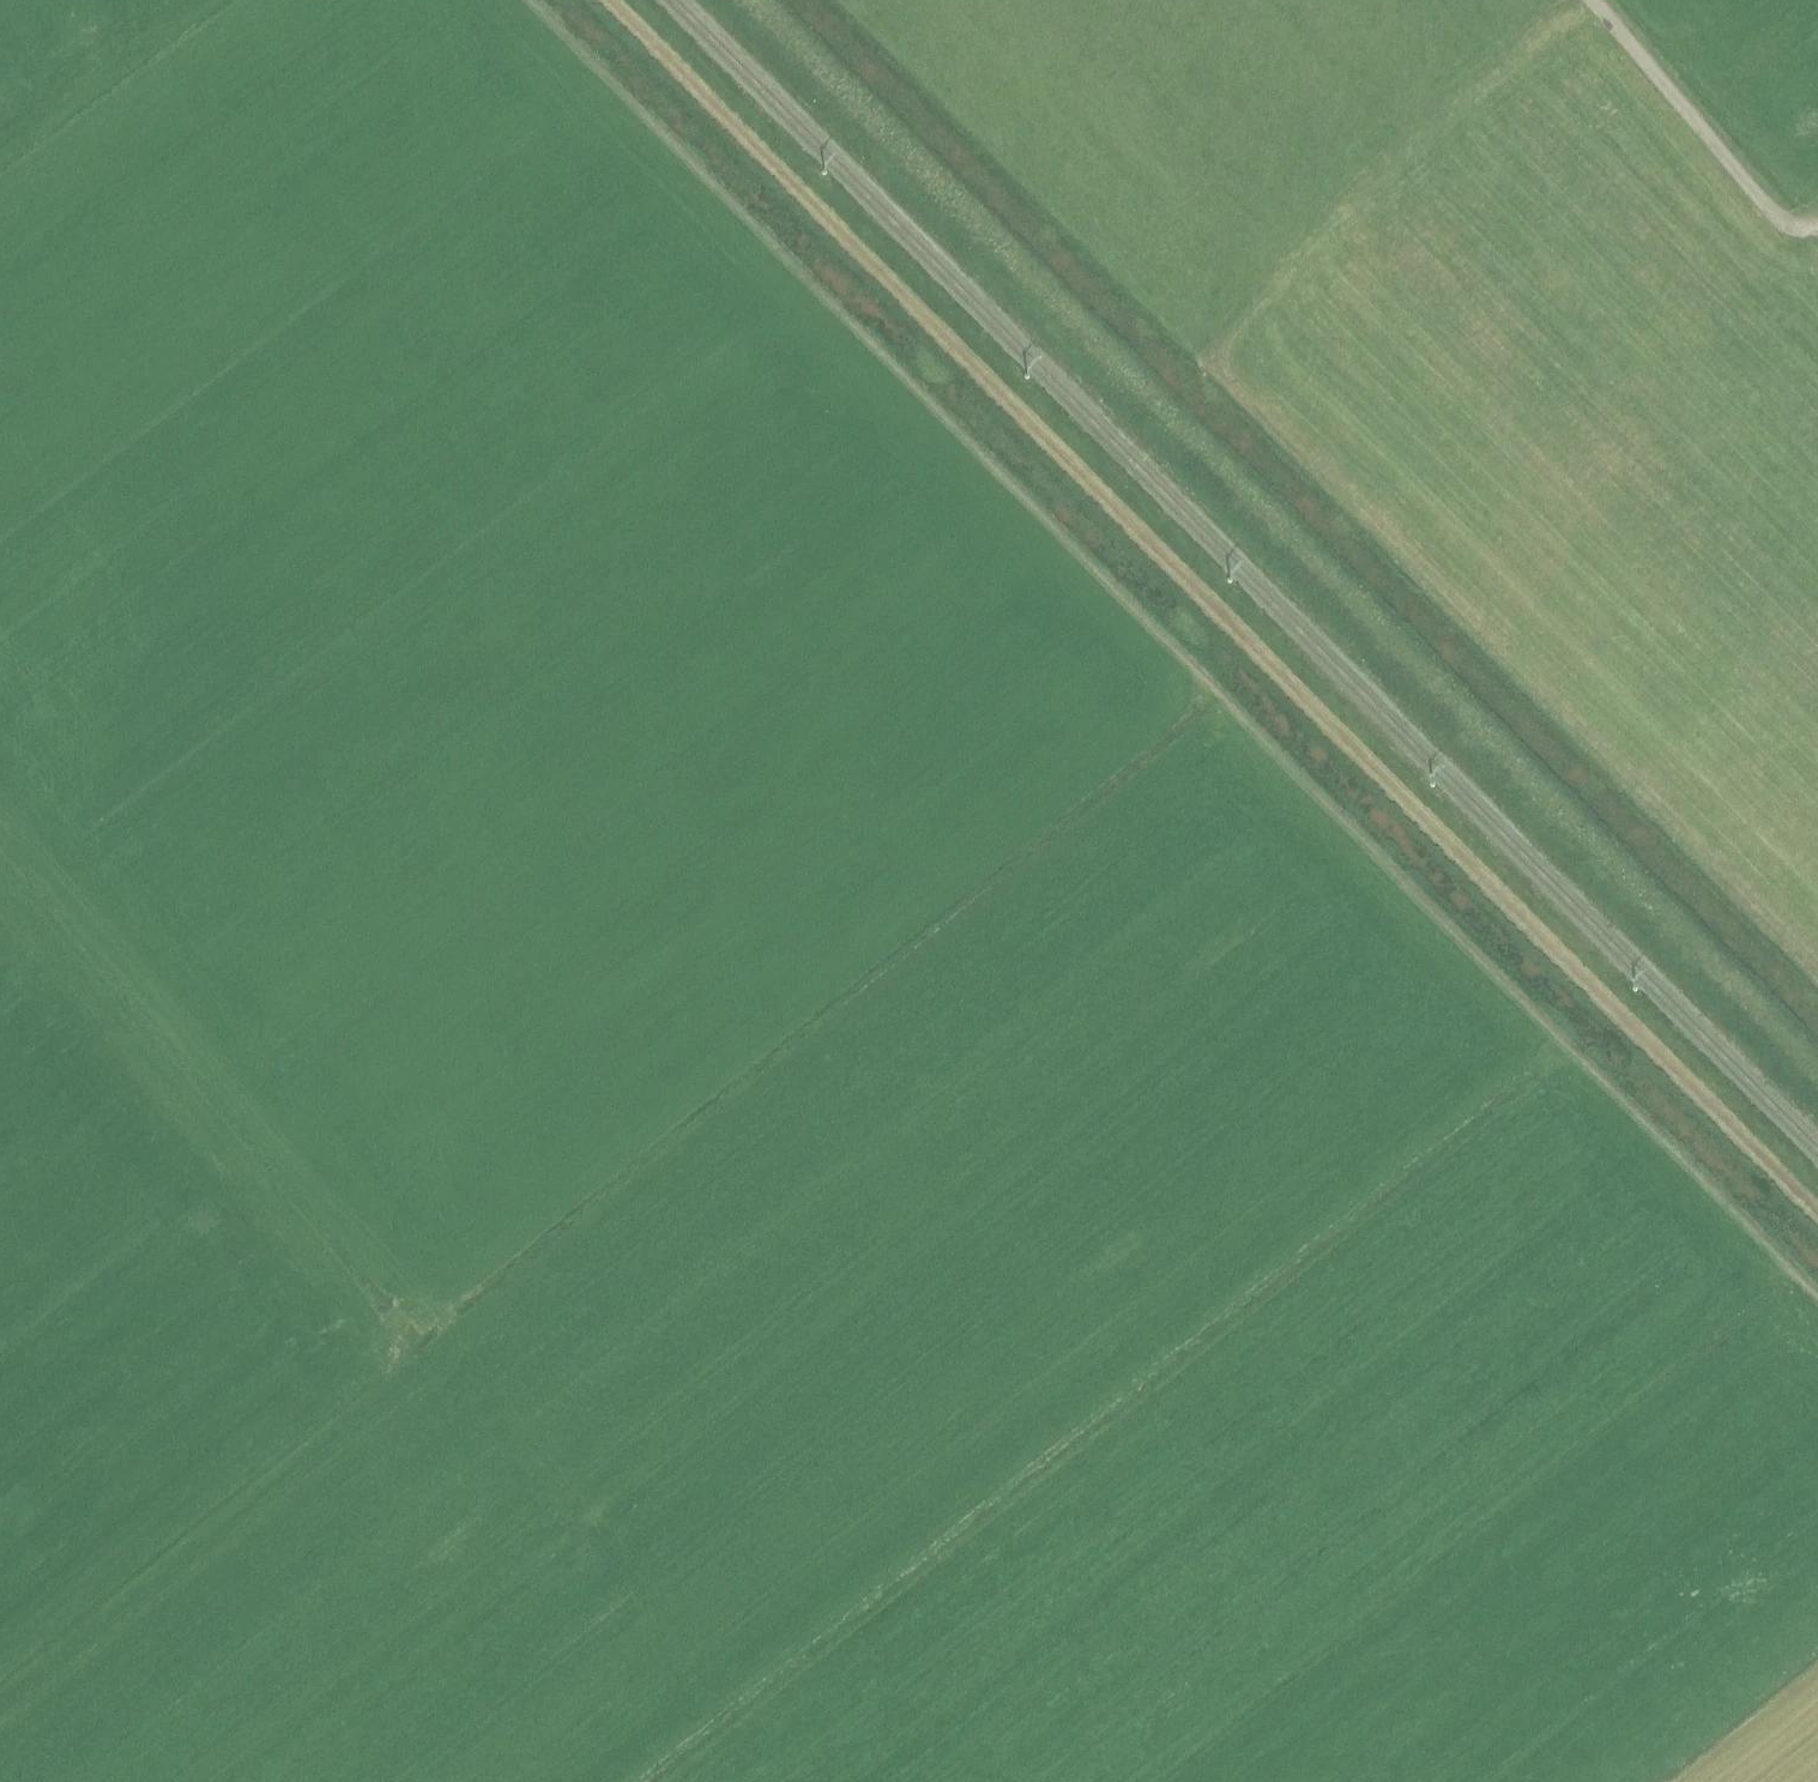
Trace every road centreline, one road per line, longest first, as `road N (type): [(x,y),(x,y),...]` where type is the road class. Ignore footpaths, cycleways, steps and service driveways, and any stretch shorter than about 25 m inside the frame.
road 1 (track): [(1595,0),(1773,214),(1817,227)]

